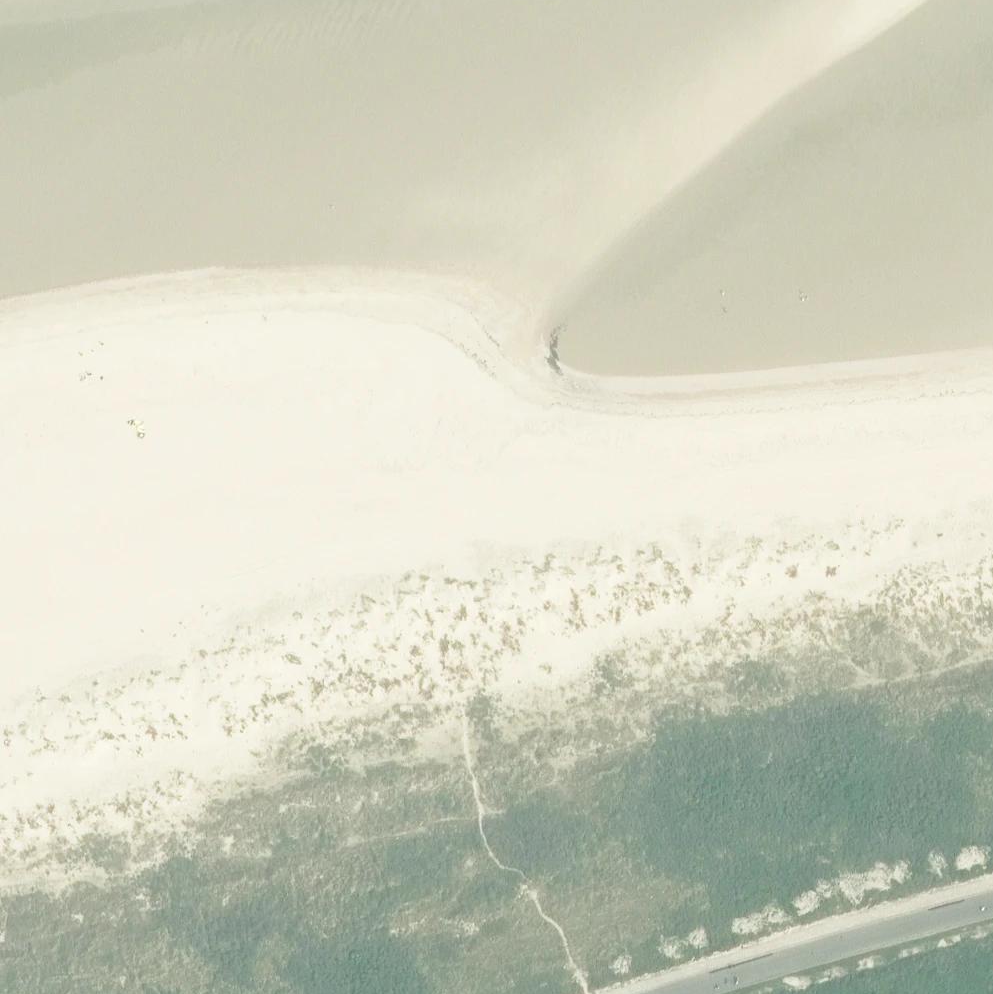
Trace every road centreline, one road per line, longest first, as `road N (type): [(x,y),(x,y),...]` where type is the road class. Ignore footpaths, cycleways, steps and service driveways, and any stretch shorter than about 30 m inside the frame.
road 1 (unclassified): [(693,993),(992,903)]

